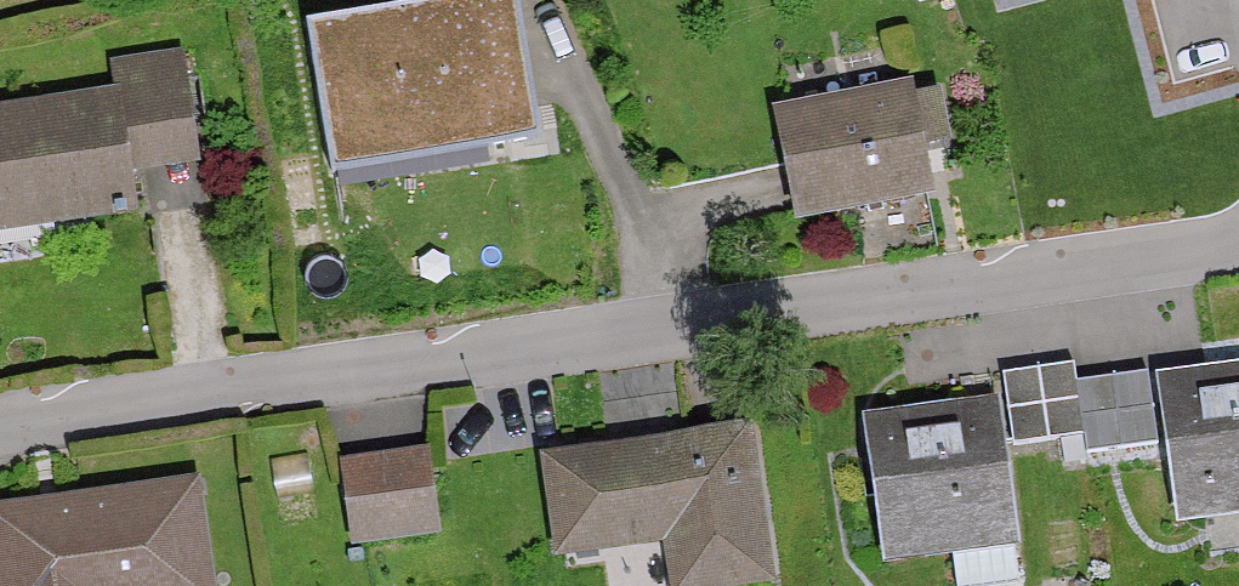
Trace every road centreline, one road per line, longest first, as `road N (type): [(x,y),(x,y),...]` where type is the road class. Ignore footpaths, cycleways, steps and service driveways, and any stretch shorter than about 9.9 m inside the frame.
road 1 (residential): [(0,437),(1238,245)]

